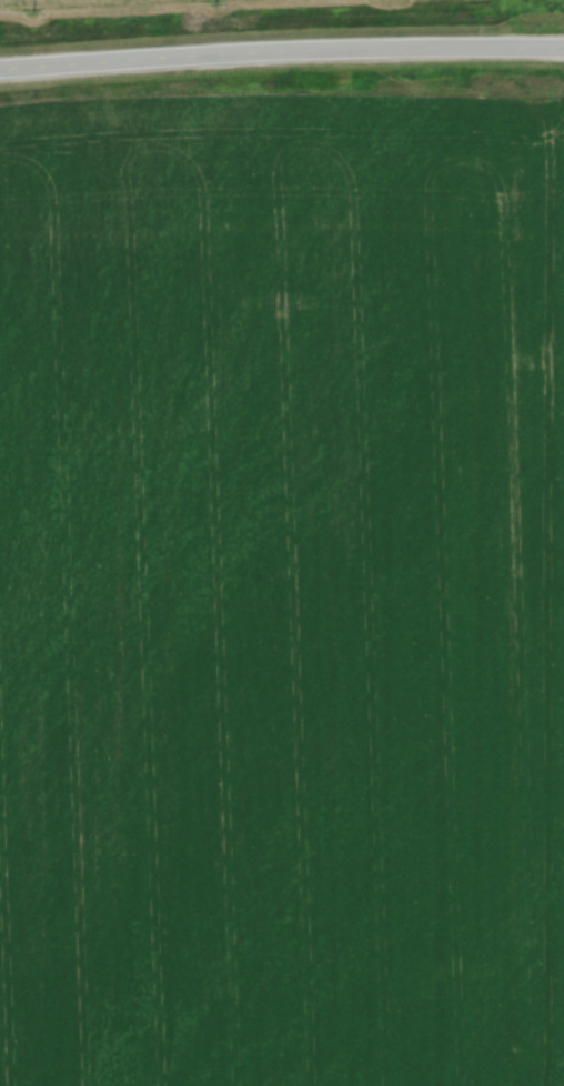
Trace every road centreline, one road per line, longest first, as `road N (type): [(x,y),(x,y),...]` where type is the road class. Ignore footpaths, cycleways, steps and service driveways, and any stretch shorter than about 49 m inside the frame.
road 1 (secondary): [(563,53),(0,74)]

